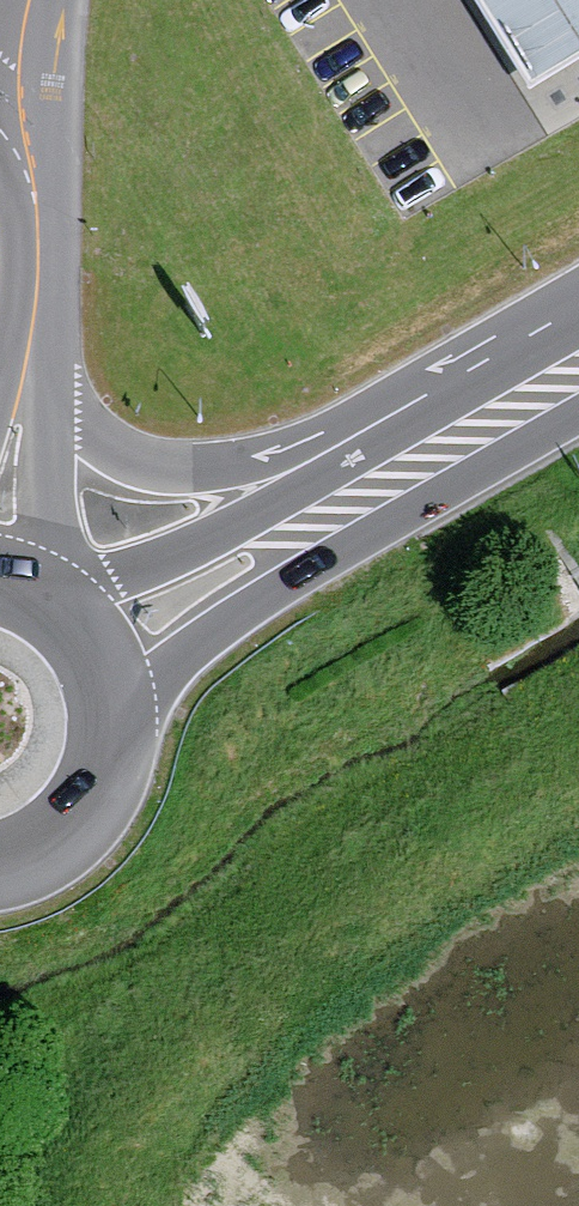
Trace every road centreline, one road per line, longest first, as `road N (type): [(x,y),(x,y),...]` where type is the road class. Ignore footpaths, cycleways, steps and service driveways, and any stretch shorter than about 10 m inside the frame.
road 1 (primary): [(124,726),(217,627),(273,590),(494,391)]
road 2 (primary): [(494,391),(244,520),(64,599)]
road 3 (primary): [(0,876),(55,853),(92,819),(115,775),(124,726)]
road 4 (primary): [(124,726),(118,678),(97,634),(64,599)]

